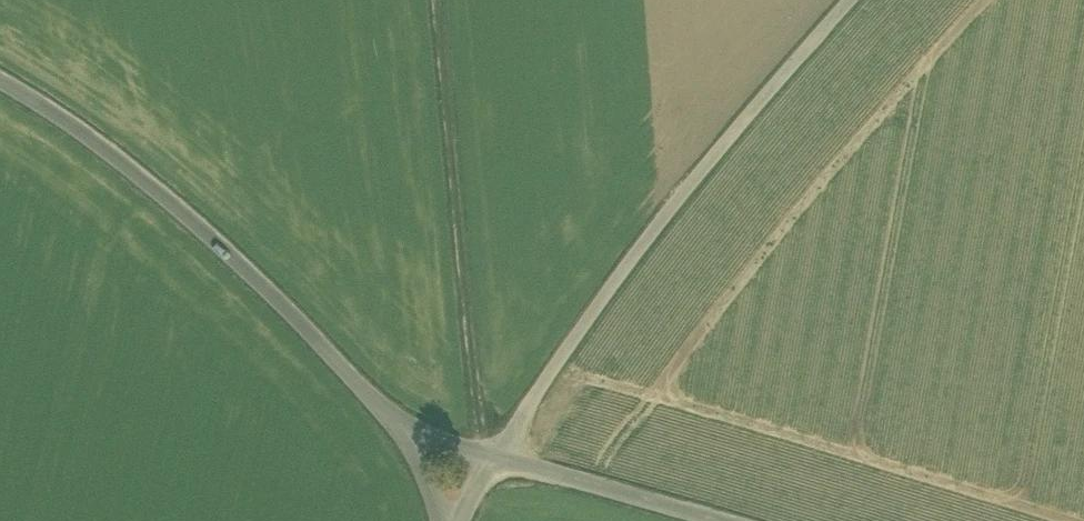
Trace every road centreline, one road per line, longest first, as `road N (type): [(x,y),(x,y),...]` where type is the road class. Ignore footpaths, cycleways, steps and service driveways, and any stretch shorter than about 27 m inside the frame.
road 1 (unclassified): [(498,450),(666,209),(851,0)]
road 2 (residential): [(401,425),(164,194),(0,86)]
road 3 (track): [(474,442),(435,0)]
road 4 (unclassified): [(498,450),(727,520)]

